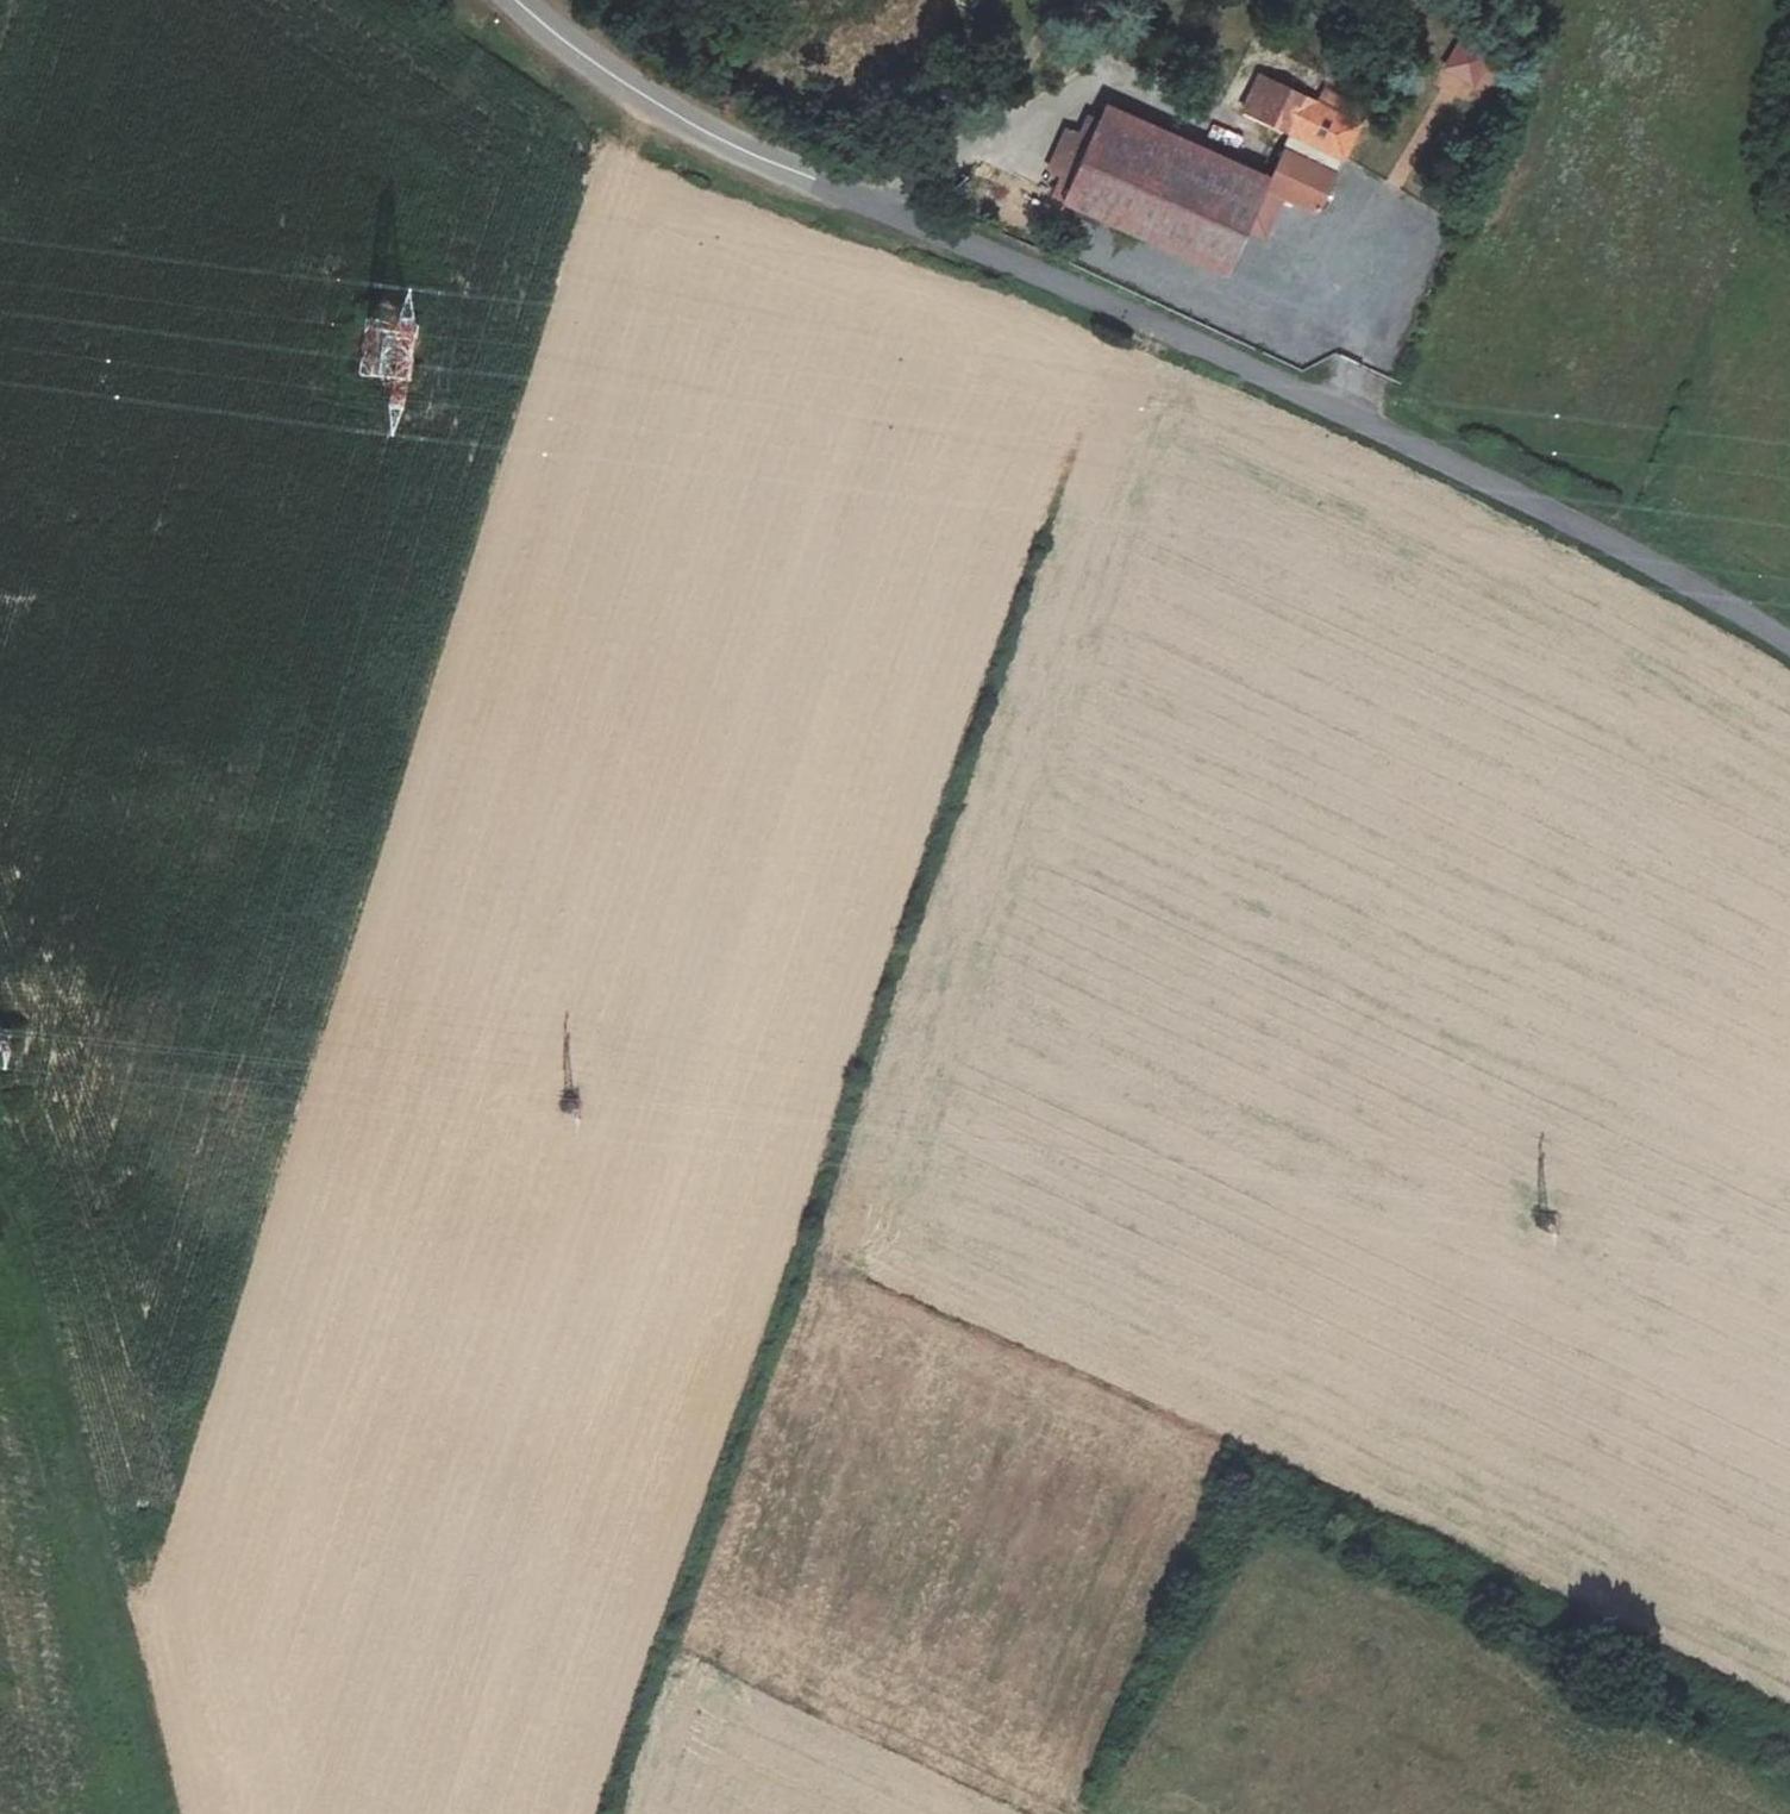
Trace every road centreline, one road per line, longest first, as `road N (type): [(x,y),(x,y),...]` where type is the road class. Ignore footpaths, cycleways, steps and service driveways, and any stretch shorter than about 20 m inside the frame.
road 1 (unclassified): [(509,0),(695,129),(1789,649)]

